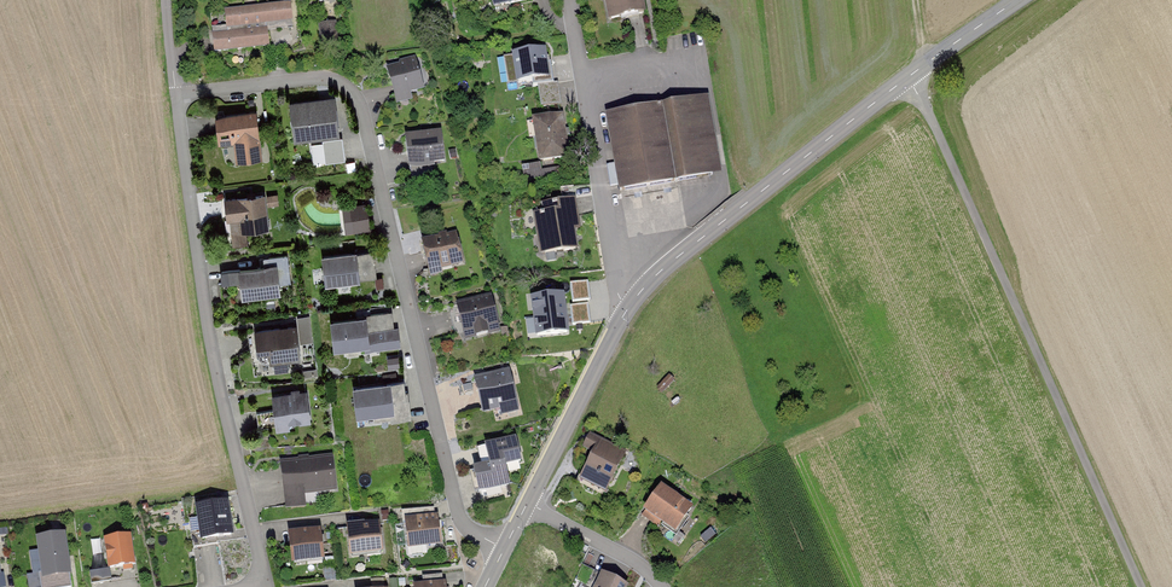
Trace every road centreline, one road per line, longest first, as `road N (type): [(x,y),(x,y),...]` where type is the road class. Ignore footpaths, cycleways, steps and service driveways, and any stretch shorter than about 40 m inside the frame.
road 1 (residential): [(177,96),(359,72),(459,522),(500,555)]
road 2 (track): [(1142,586),(917,72)]
road 3 (residential): [(263,582),(209,334),(177,96)]
road 4 (tertiary): [(631,313),(678,257),(1010,0)]
road 5 (residential): [(571,0),(631,313)]
road 6 (tertiary): [(529,503),(631,313)]
road 7 (residential): [(529,503),(665,586)]

